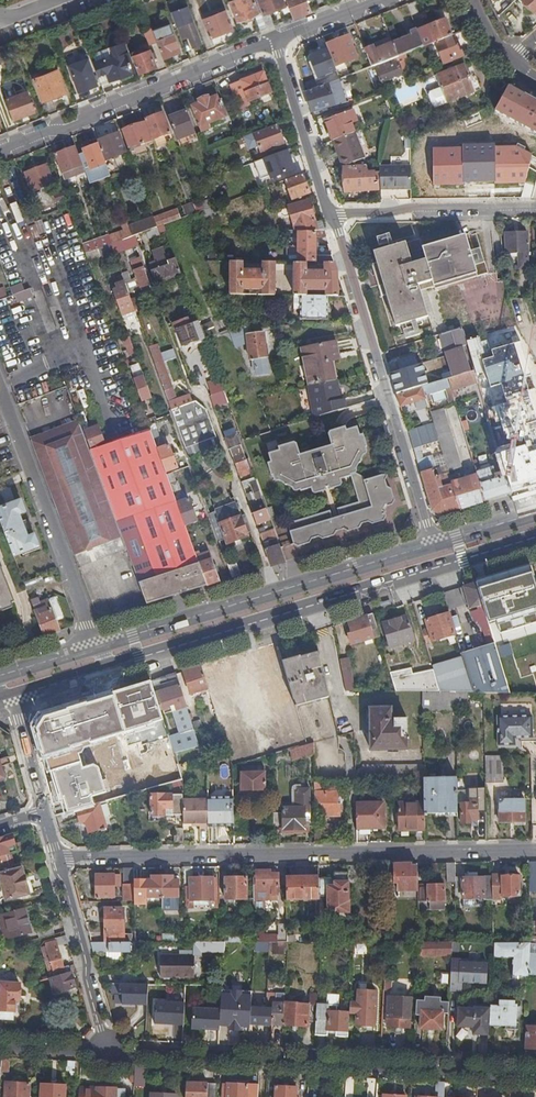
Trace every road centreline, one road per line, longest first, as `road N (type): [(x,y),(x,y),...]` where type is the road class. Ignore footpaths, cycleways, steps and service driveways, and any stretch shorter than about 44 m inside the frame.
road 1 (residential): [(535,849),(58,859)]
road 2 (primary): [(104,669),(535,537)]
road 3 (residential): [(110,1053),(535,1077)]
road 4 (primary): [(434,546),(97,647)]
road 5 (residential): [(332,218),(434,546)]
road 6 (residential): [(0,150),(277,40)]
road 7 (residential): [(0,388),(97,647)]
road 8 (residential): [(535,206),(419,205),(332,218)]
road 9 (residential): [(110,1053),(58,859)]
road 10 (residential): [(277,40),(332,218)]
road 11 (residential): [(46,812),(21,719),(6,698)]

